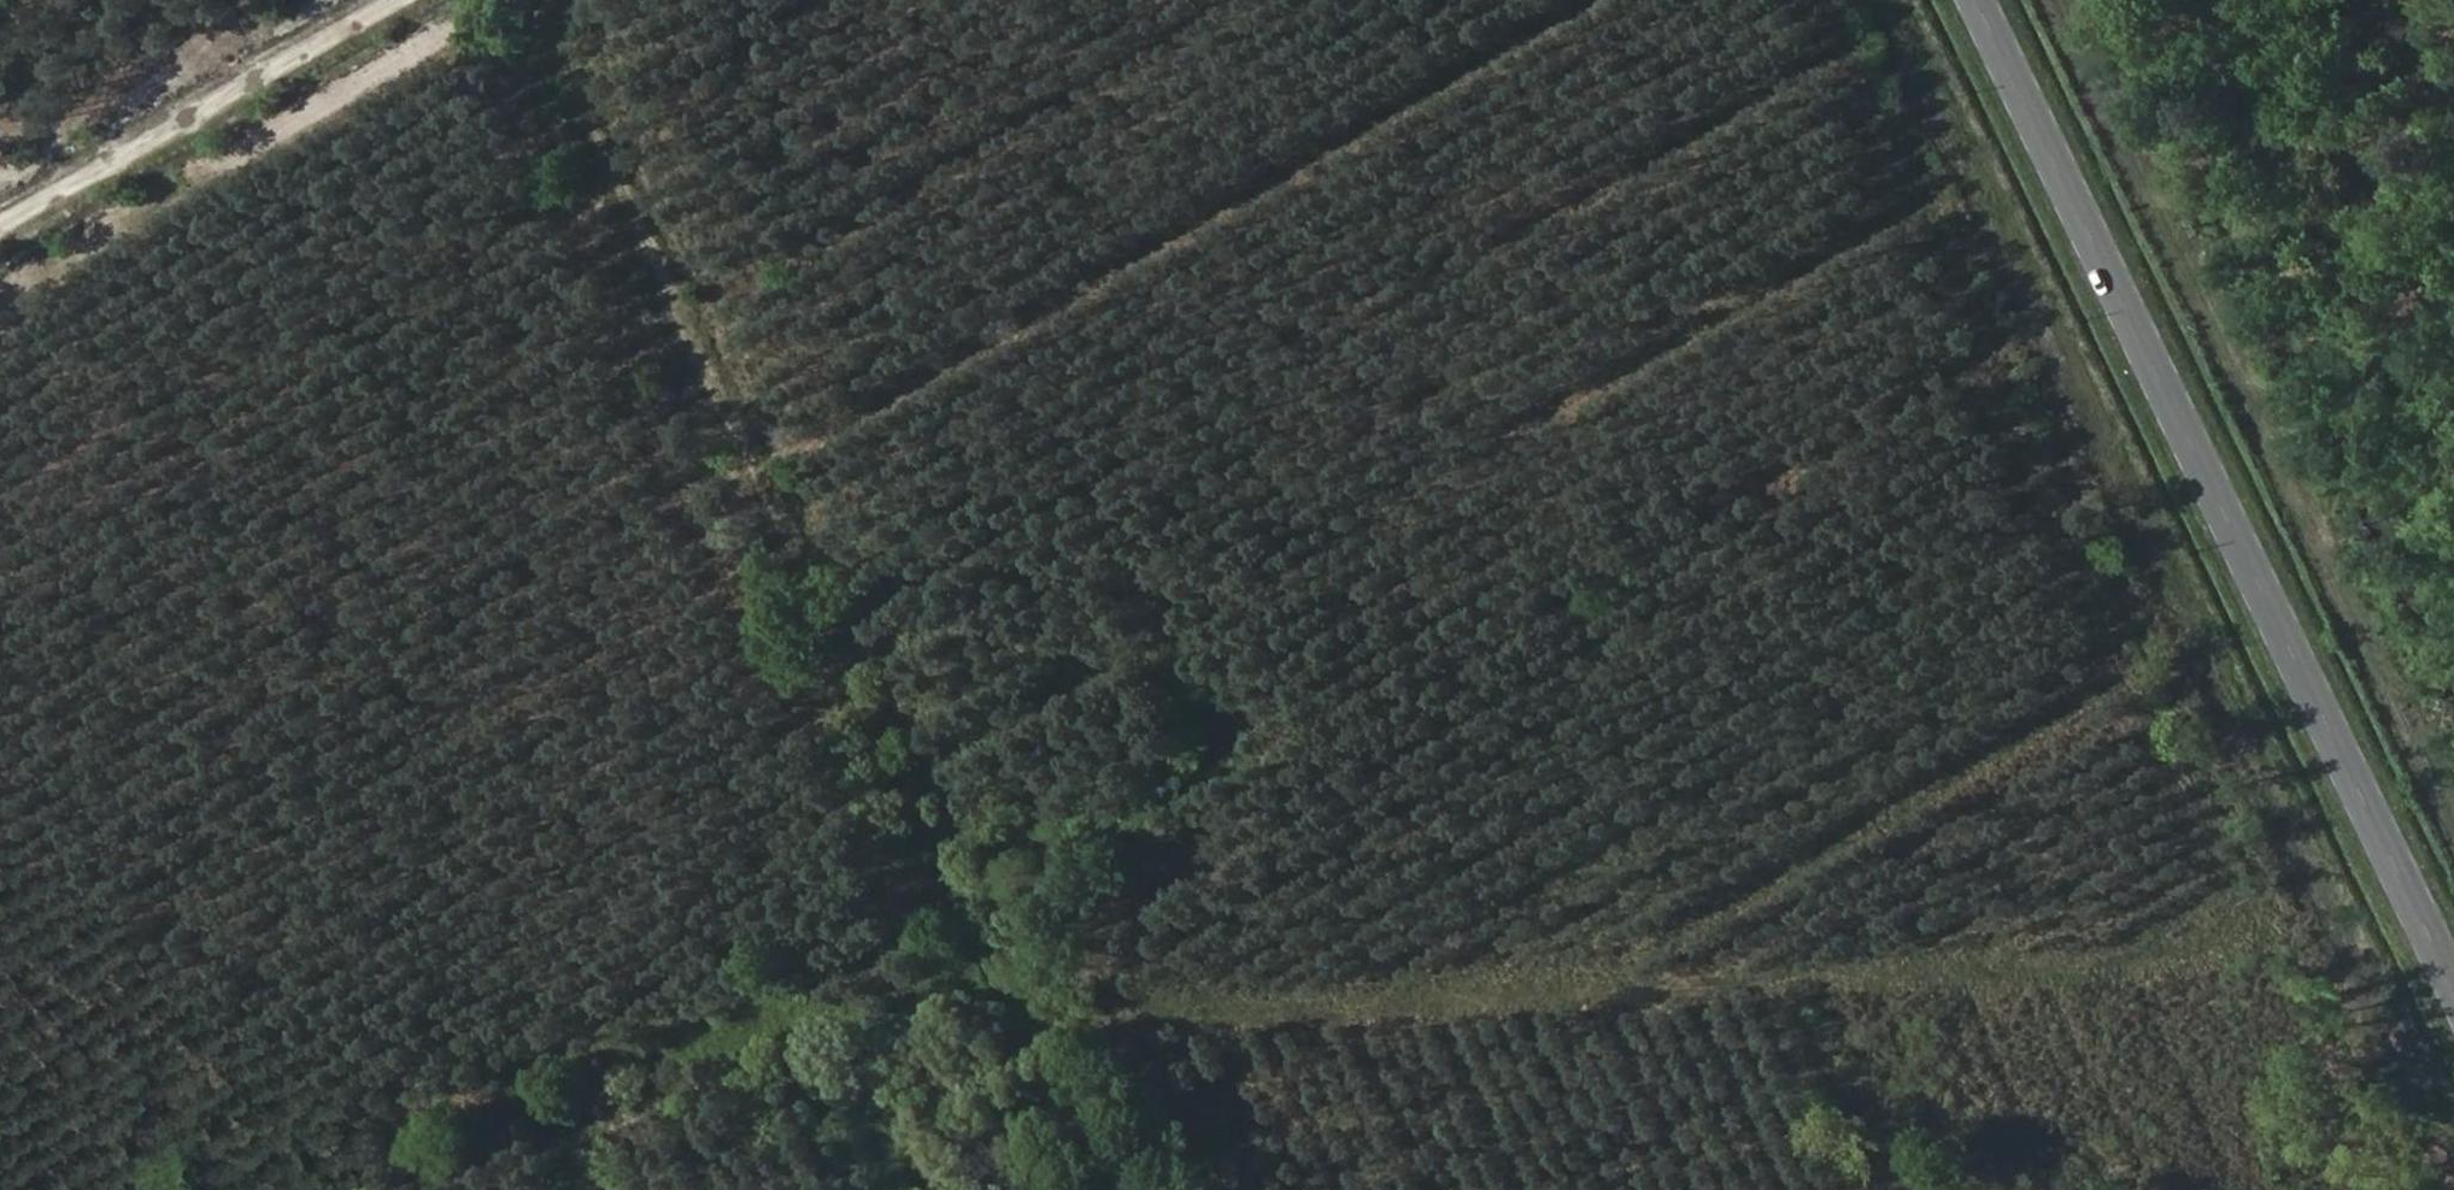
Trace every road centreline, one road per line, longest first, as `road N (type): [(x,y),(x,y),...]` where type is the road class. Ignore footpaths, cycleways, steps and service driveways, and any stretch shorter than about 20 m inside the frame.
road 1 (secondary): [(1988,0),(2453,957)]
road 2 (track): [(0,237),(415,0)]

